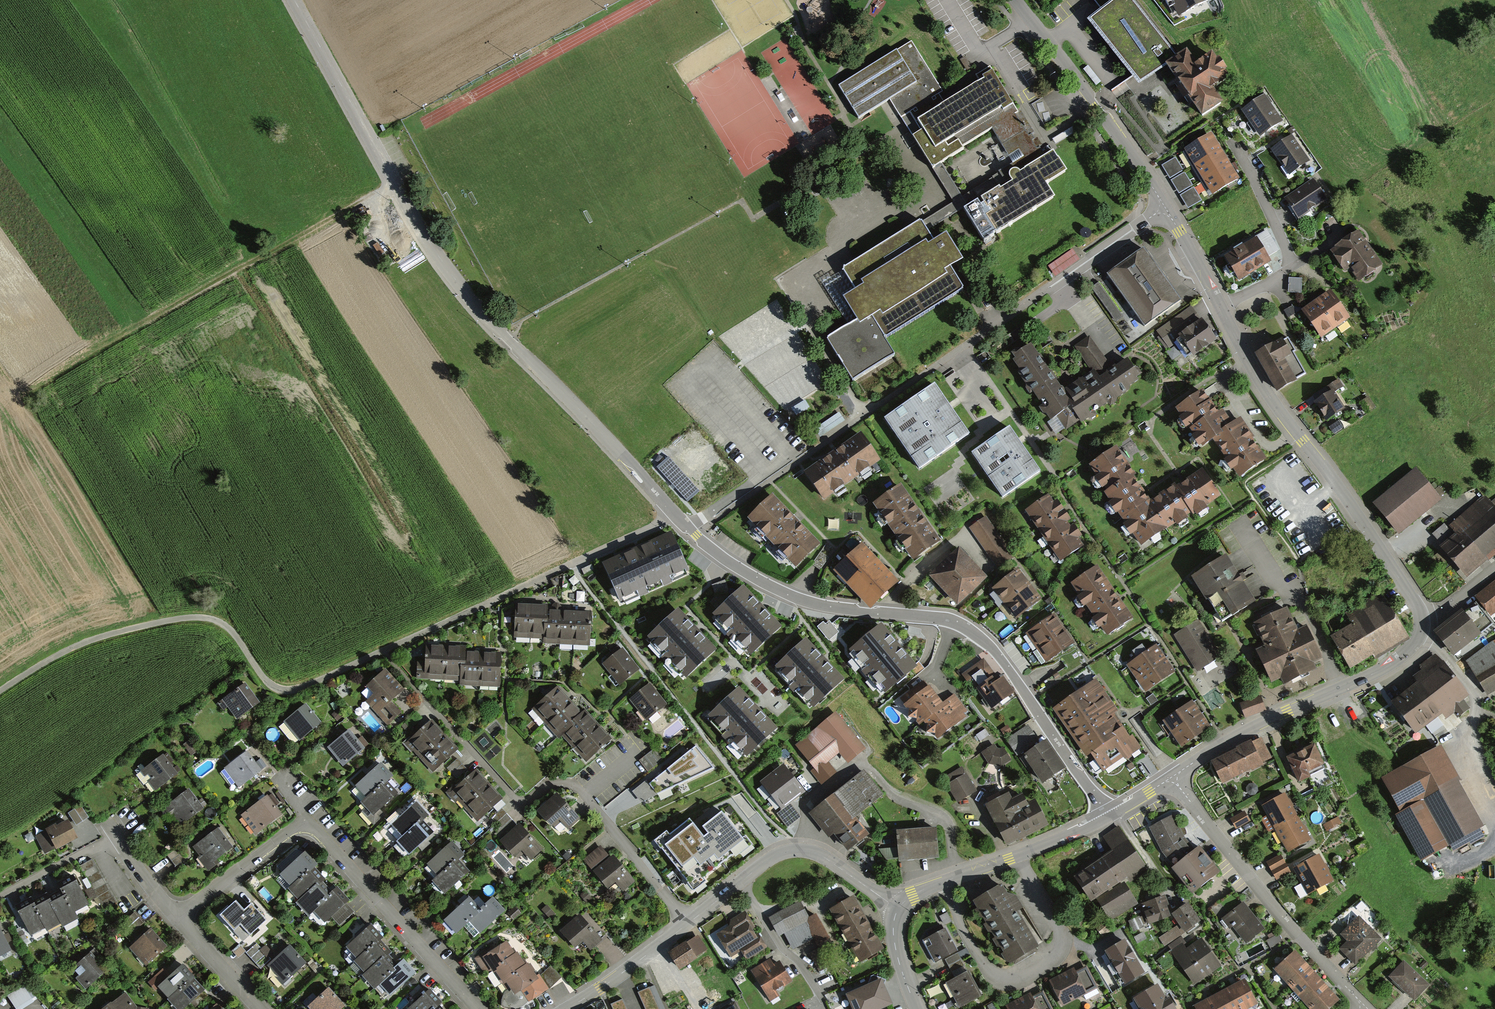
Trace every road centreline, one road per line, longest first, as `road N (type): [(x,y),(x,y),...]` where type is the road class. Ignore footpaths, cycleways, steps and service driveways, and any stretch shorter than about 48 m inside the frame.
road 1 (unclassified): [(1108,818),(995,650),(963,624),(811,599),(765,579),(674,514),(470,300),(393,185),(293,0)]
road 2 (track): [(569,563),(298,690),(274,690),(227,628),(192,617),(99,638),(0,691)]
road 3 (track): [(25,394),(393,185)]
road 4 (residential): [(410,682),(512,795),(568,781),(686,923)]
road 5 (unclassified): [(1014,0),(1115,130),(1222,306)]
road 6 (unclassified): [(1222,306),(1266,396),(1421,616)]
road 7 (residential): [(1172,777),(1267,900),(1364,1007)]
road 8 (residential): [(1416,640),(1380,670),(1287,710),(1172,777)]
road 9 (residential): [(897,908),(835,860),(795,847),(769,858),(686,923)]
road 10 (residential): [(474,1008),(309,816)]
road 11 (residential): [(1108,818),(910,895),(897,908)]
road 12 (residential): [(1416,640),(1455,669),(1477,702),(1473,739),(1494,797)]
road 13 (residential): [(309,816),(176,917)]
road 14 (residential): [(686,923),(565,1008)]
road 15 (residential): [(1229,139),(1294,265)]
road 16 (residential): [(258,1008),(176,917)]

